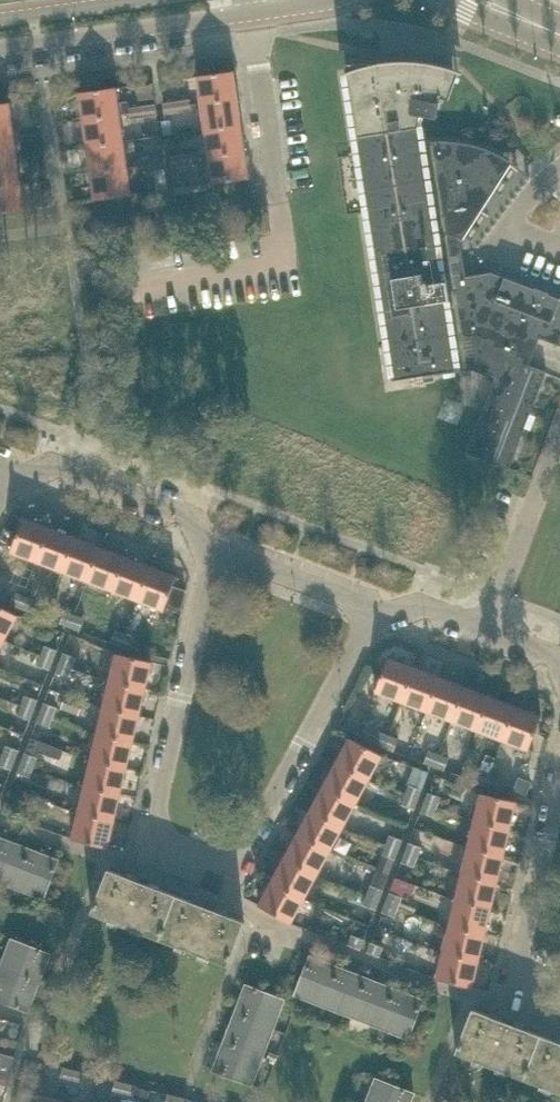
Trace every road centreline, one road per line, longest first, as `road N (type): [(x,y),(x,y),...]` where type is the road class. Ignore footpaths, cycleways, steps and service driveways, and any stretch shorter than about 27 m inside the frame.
road 1 (residential): [(219,552),(161,781),(157,810),(161,837),(170,844),(215,861),(246,844),(379,613)]
road 2 (tertiary): [(0,47),(248,12)]
road 3 (residential): [(219,552),(194,511),(62,460),(30,474),(8,467)]
road 4 (residential): [(559,991),(524,975),(520,951),(559,779)]
road 5 (residential): [(276,209),(248,12)]
road 6 (residential): [(487,625),(559,443)]
road 7 (residential): [(379,613),(219,552)]
road 8 (tertiary): [(146,0),(0,20)]

